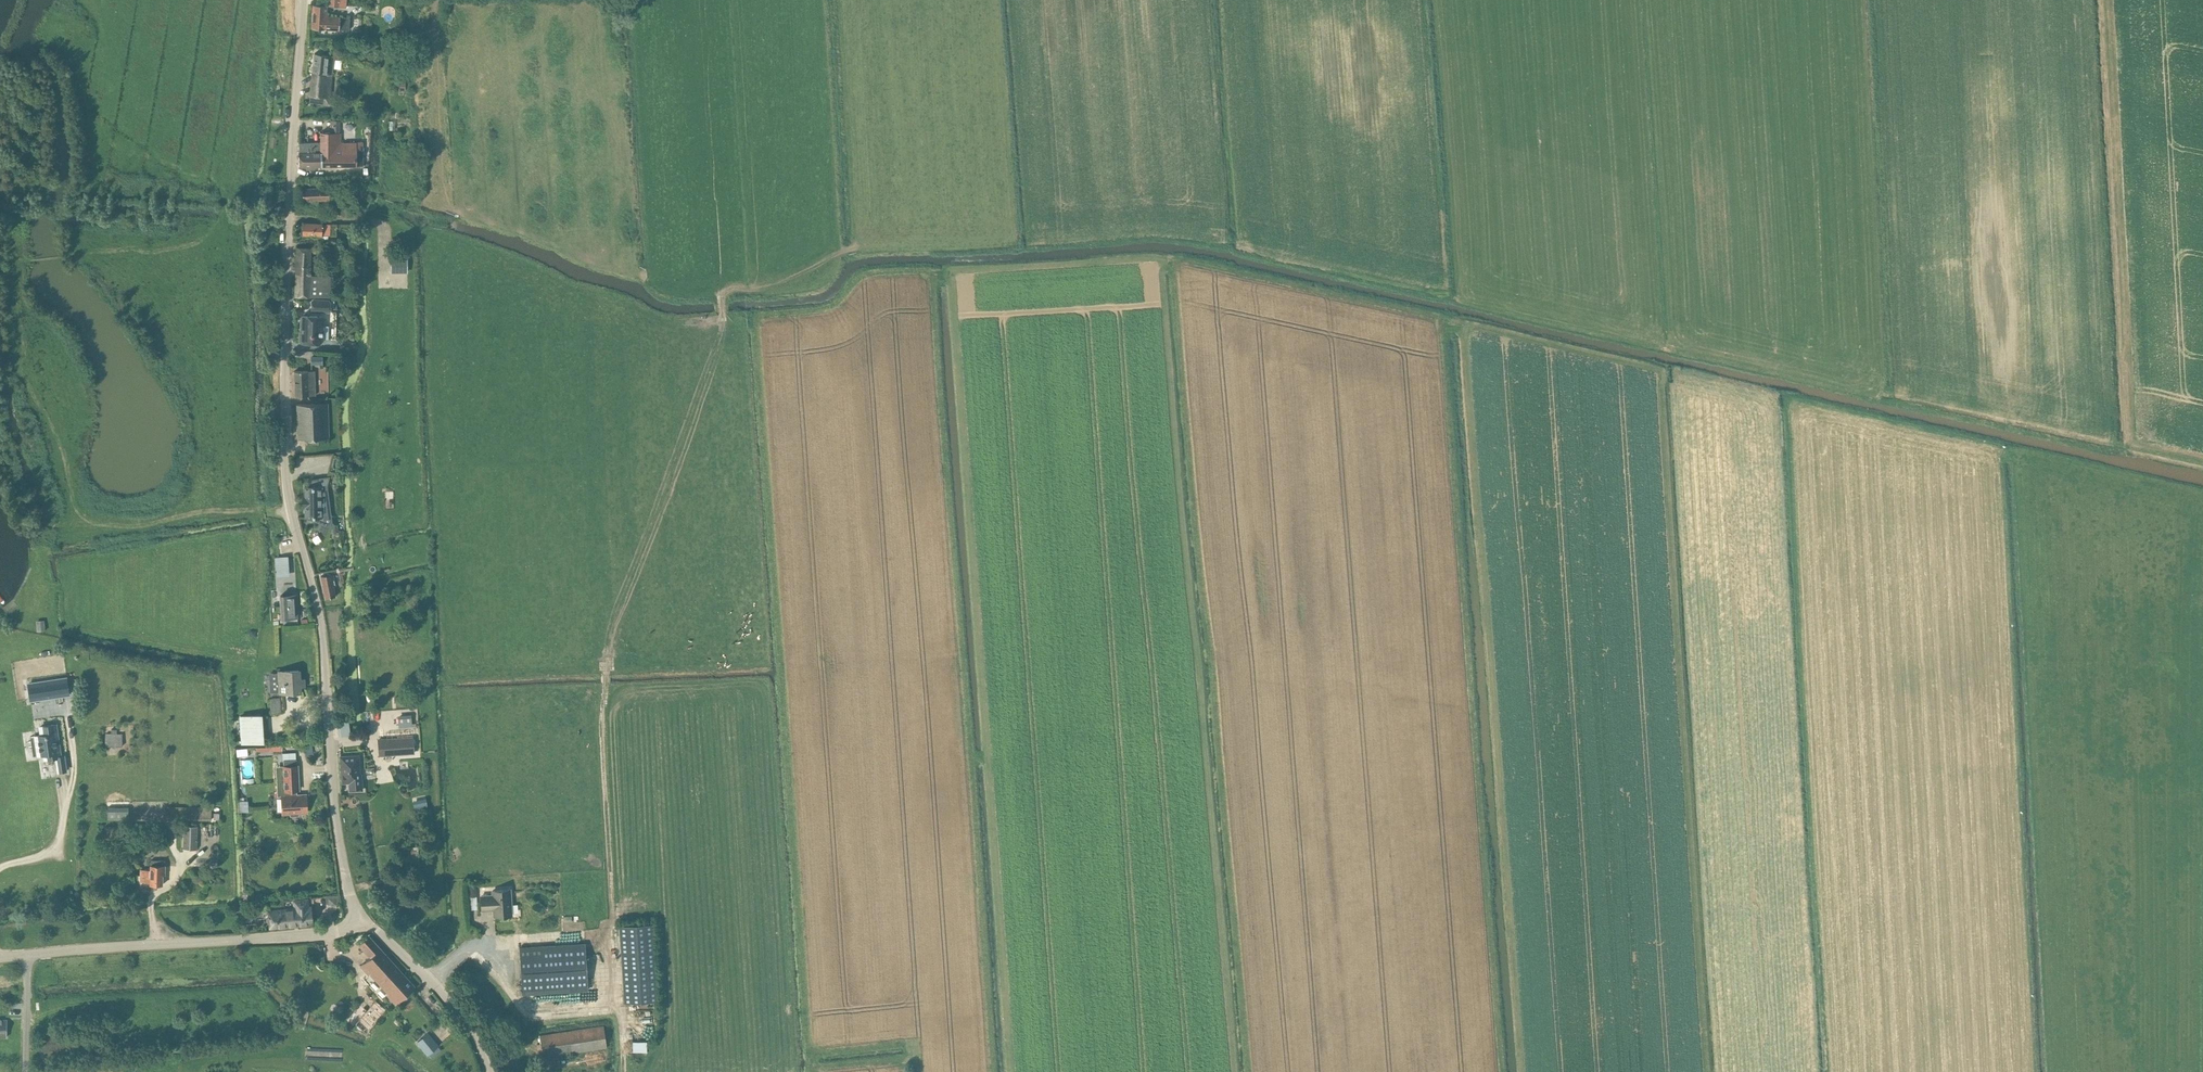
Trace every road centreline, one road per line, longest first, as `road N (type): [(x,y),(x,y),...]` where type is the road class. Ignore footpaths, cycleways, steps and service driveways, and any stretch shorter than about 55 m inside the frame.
road 1 (unclassified): [(361,919),(339,827),(322,622),(287,479),(305,0)]
road 2 (unclassified): [(0,959),(317,937),(361,919)]
road 3 (track): [(614,935),(600,715),(609,661)]
road 4 (unclassified): [(490,1071),(455,1010),(361,919)]

